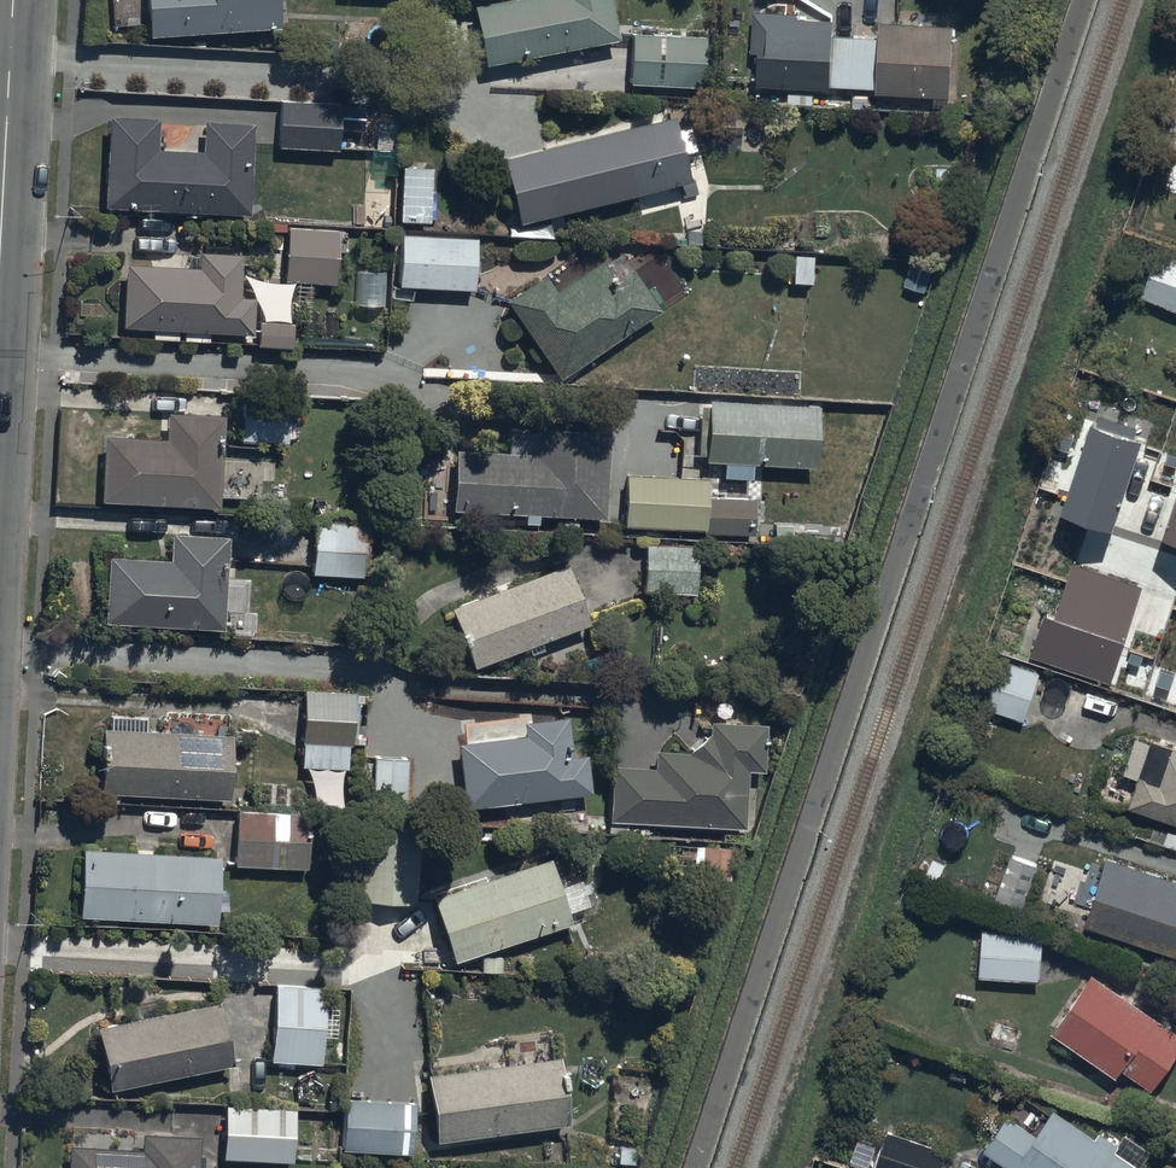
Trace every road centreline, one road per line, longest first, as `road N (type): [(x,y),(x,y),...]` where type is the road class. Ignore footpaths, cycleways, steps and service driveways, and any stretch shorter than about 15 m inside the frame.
road 1 (tertiary): [(0,336),(20,0)]

